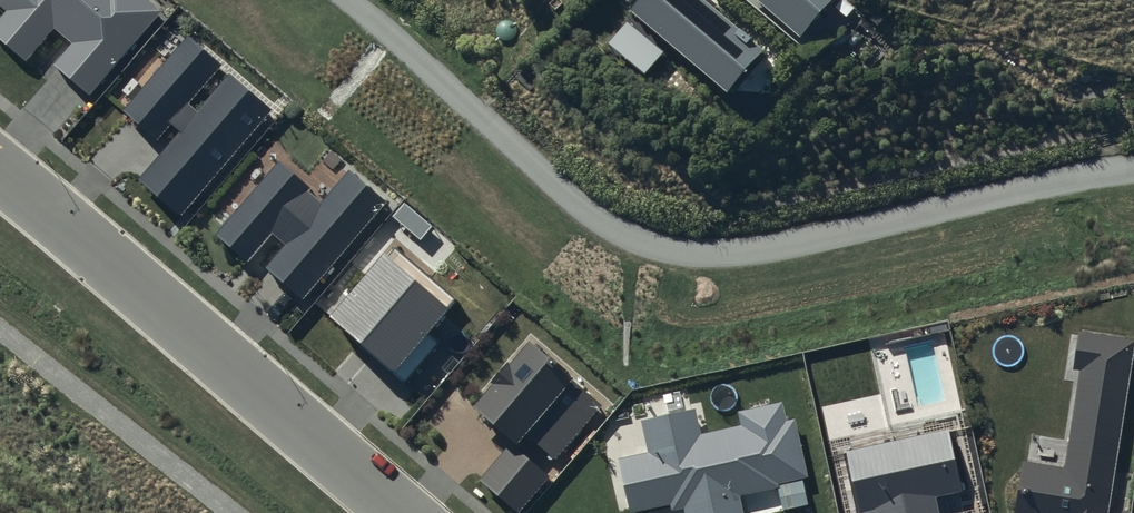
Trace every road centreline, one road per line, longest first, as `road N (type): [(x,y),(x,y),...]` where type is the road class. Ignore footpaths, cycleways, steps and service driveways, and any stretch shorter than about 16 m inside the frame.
road 1 (residential): [(349,0),(589,215),(653,248),(715,252),(860,232),(1133,170)]
road 2 (residential): [(0,168),(399,512)]

